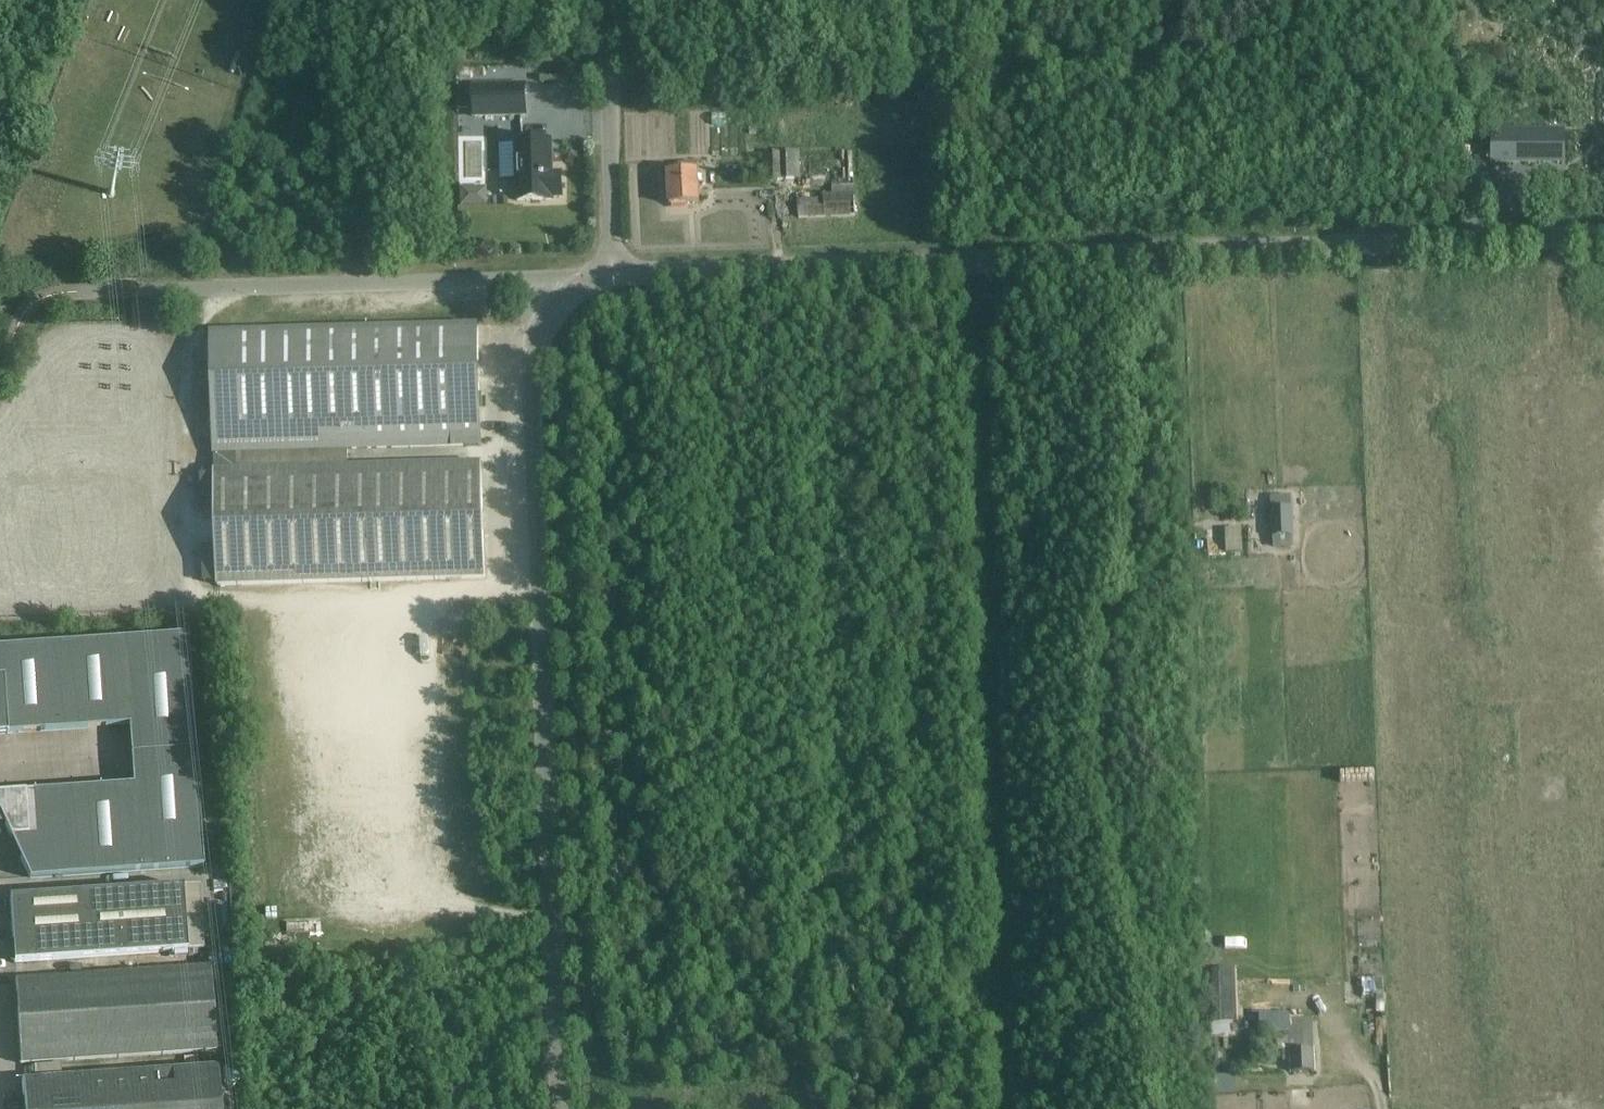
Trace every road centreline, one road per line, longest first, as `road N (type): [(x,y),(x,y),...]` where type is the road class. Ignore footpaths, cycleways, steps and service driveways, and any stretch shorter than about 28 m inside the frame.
road 1 (unclassified): [(613,274),(1603,233)]
road 2 (unclassified): [(560,1108),(530,374),(542,321),(574,284),(613,274)]
road 3 (unclassified): [(613,274),(604,0)]

